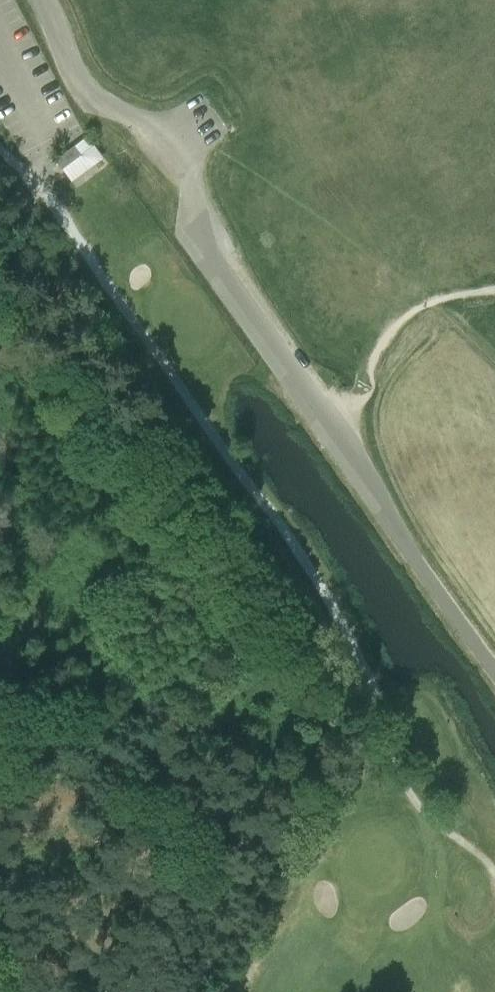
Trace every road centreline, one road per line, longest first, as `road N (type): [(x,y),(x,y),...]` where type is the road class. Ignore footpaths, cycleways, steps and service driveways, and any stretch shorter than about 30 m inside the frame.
road 1 (track): [(0,157),(53,211),(346,626),(387,719),(403,781),(483,858)]
road 2 (unclassified): [(494,661),(334,429),(210,271),(190,188),(173,153),(140,125),(100,109),(73,78),(47,0)]

